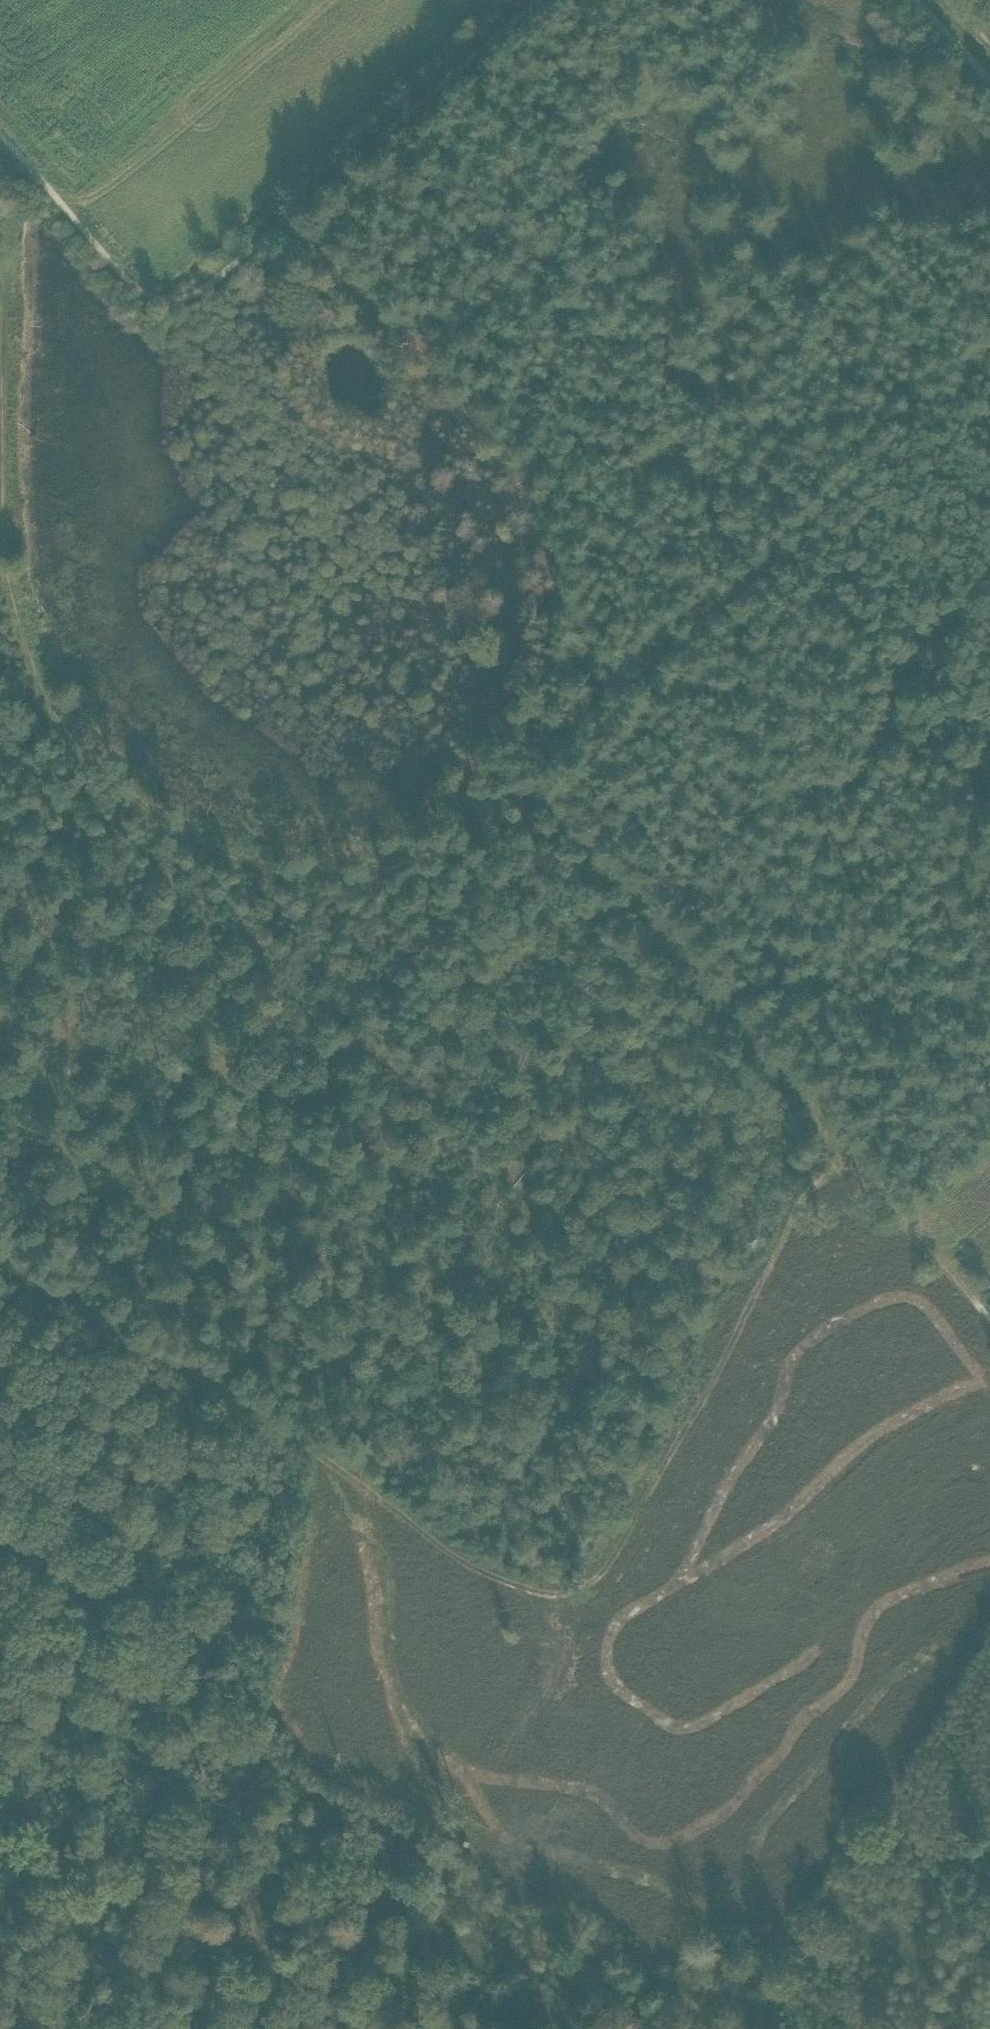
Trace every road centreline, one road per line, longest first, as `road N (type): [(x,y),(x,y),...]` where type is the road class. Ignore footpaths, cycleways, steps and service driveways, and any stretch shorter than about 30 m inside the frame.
road 1 (track): [(0,515),(44,692),(112,793),(208,854),(279,875),(348,878),(532,817),(581,834),(753,1021),(838,1128)]
road 2 (track): [(838,1128),(989,1317)]
road 3 (track): [(0,170),(7,239),(0,333)]

